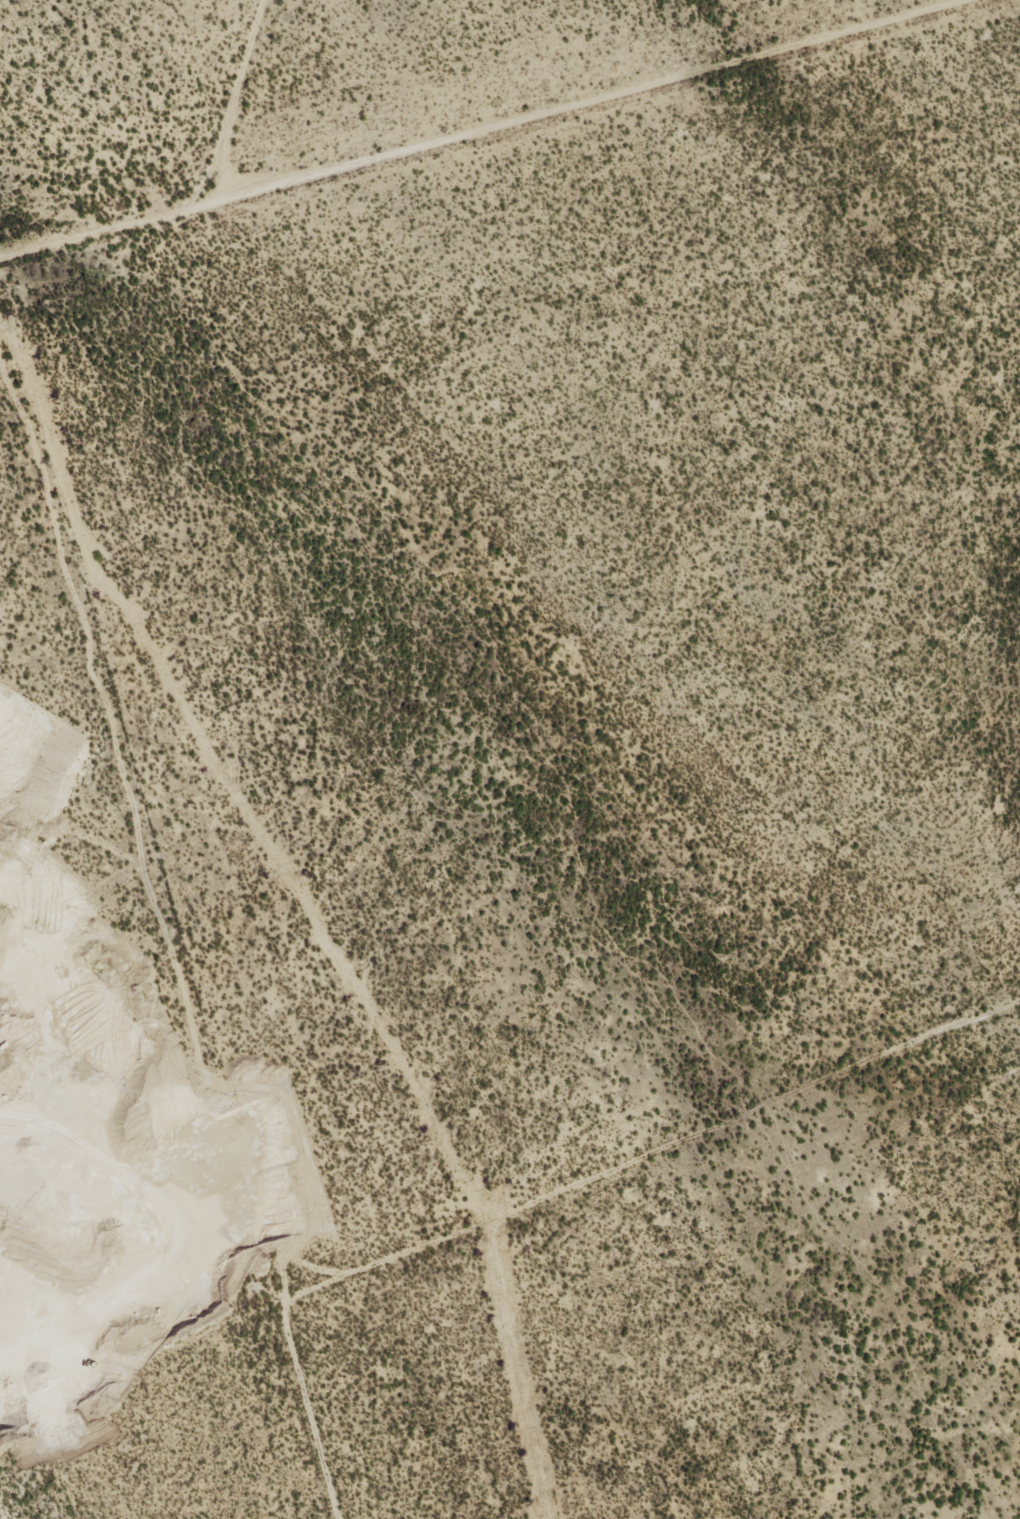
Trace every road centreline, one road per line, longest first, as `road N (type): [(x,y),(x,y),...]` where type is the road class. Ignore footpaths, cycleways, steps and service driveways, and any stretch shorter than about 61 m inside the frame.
road 1 (track): [(0,257),(202,202),(267,0)]

